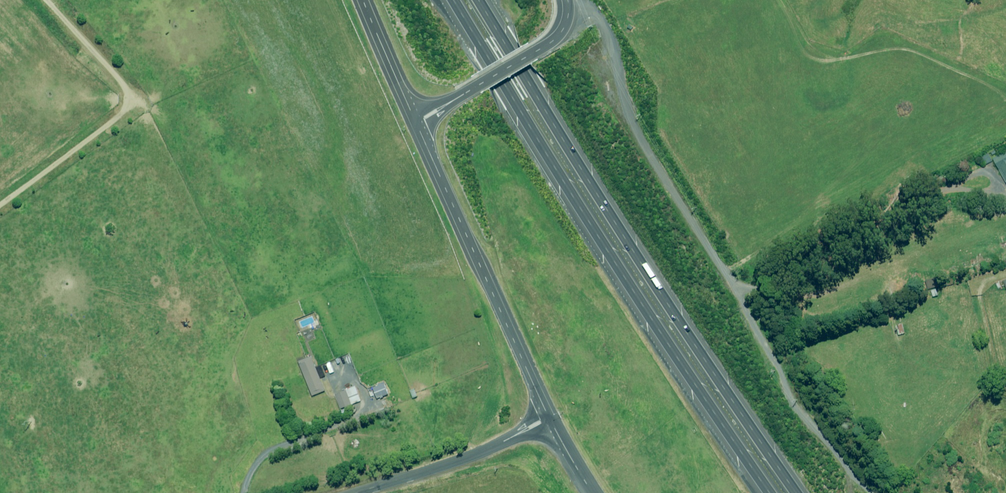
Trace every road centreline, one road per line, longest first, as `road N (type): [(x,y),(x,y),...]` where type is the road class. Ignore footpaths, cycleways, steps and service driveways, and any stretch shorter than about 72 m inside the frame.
road 1 (motorway): [(465,0),(780,492)]
road 2 (motorway): [(763,492),(615,272),(452,0)]
road 3 (track): [(861,492),(798,426),(736,298),(651,166),(623,111),(597,22),(565,12)]
road 4 (unclassified): [(417,119),(550,419)]
road 5 (unclassified): [(550,419),(468,457),(342,492)]
road 6 (unclassified): [(563,0),(564,22),(552,43),(417,119)]
road 7 (unclassified): [(362,0),(417,119)]

